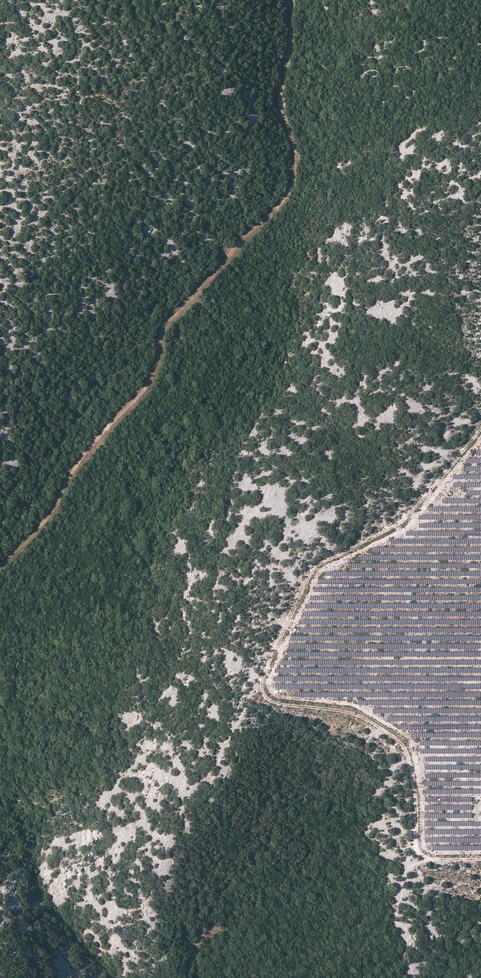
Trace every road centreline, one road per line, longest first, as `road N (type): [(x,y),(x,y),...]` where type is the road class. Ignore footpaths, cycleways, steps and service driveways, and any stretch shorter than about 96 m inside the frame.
road 1 (track): [(0,566),(47,521),(79,463),(146,389),(163,325),(290,192),(295,154),(281,104),(294,44),(290,0)]

